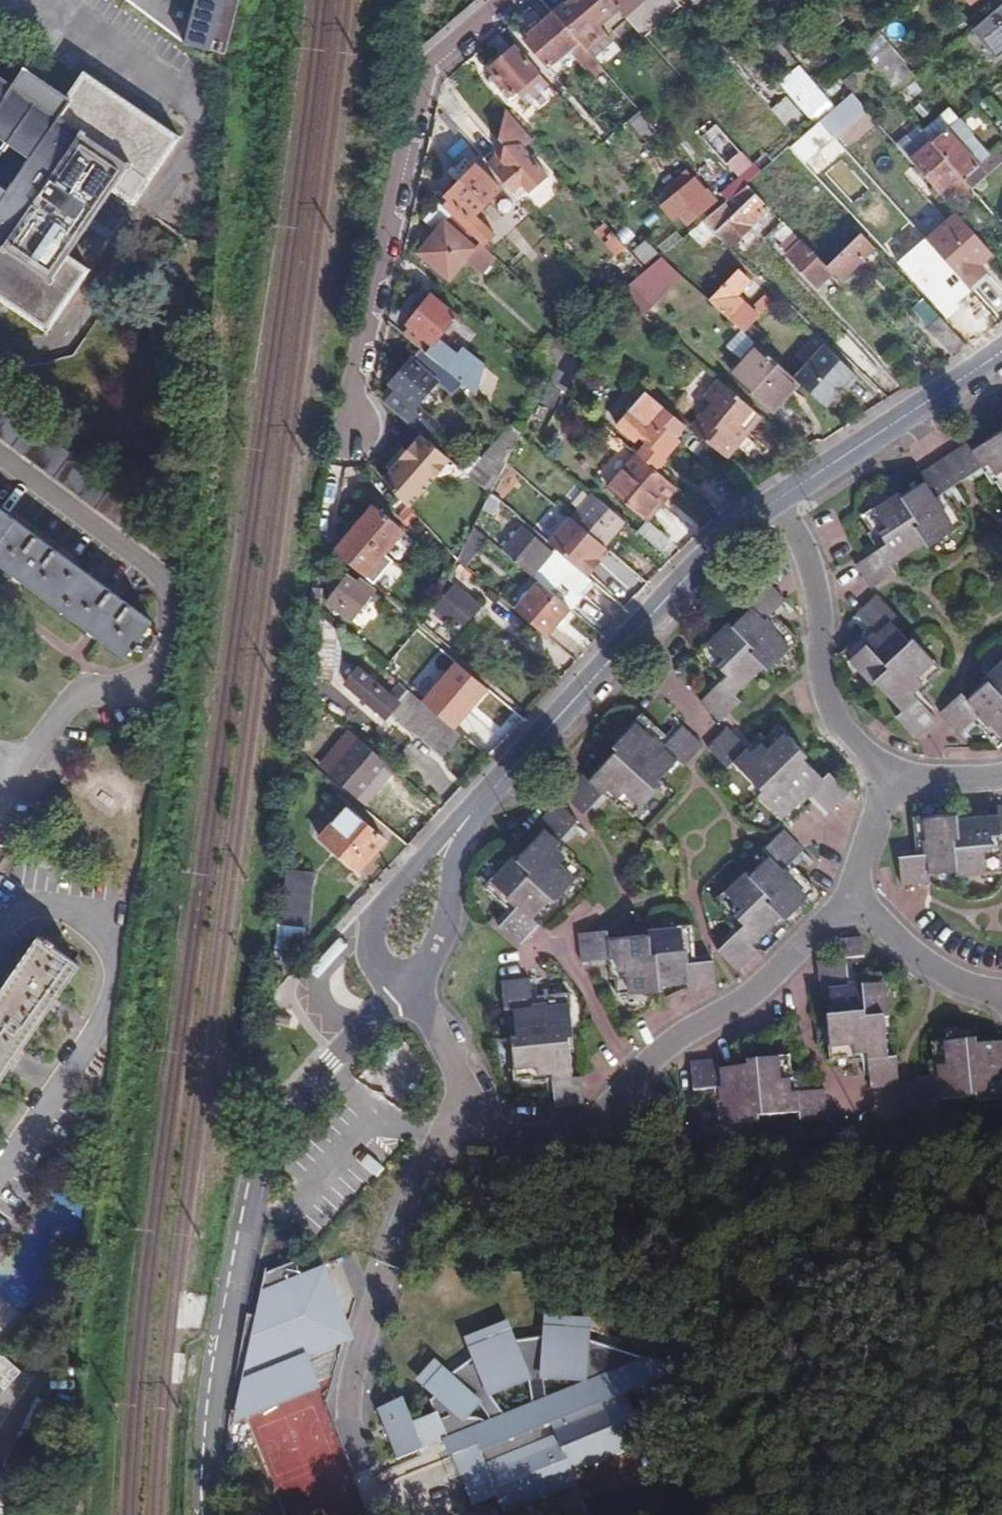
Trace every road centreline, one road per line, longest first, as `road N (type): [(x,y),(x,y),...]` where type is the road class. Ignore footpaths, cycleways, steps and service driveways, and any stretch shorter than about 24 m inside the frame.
road 1 (residential): [(413,979),(421,1014),(484,1135),(549,1134),(604,1112),(672,1038),(758,988),(843,903)]
road 2 (residential): [(207,1514),(212,1388),(262,1130),(397,981)]
road 3 (residential): [(506,0),(425,70),(355,378),(359,435)]
road 4 (residential): [(463,814),(670,585),(774,508)]
road 5 (track): [(846,1514),(862,1438),(858,1371),(894,1305),(1001,1243)]
road 6 (residential): [(883,768),(834,709),(821,674),(809,566),(774,508)]
road 7 (residential): [(774,508),(1001,350)]
road 8 (residential): [(463,814),(375,906),(372,959),(382,976),(397,981)]
road 9 (residential): [(843,903),(913,958),(967,985),(1001,992)]
road 10 (residential): [(413,979),(435,941),(463,814)]
road 11 (residential): [(843,903),(883,768)]
road 12 (residential): [(883,768),(962,781),(1001,771)]

